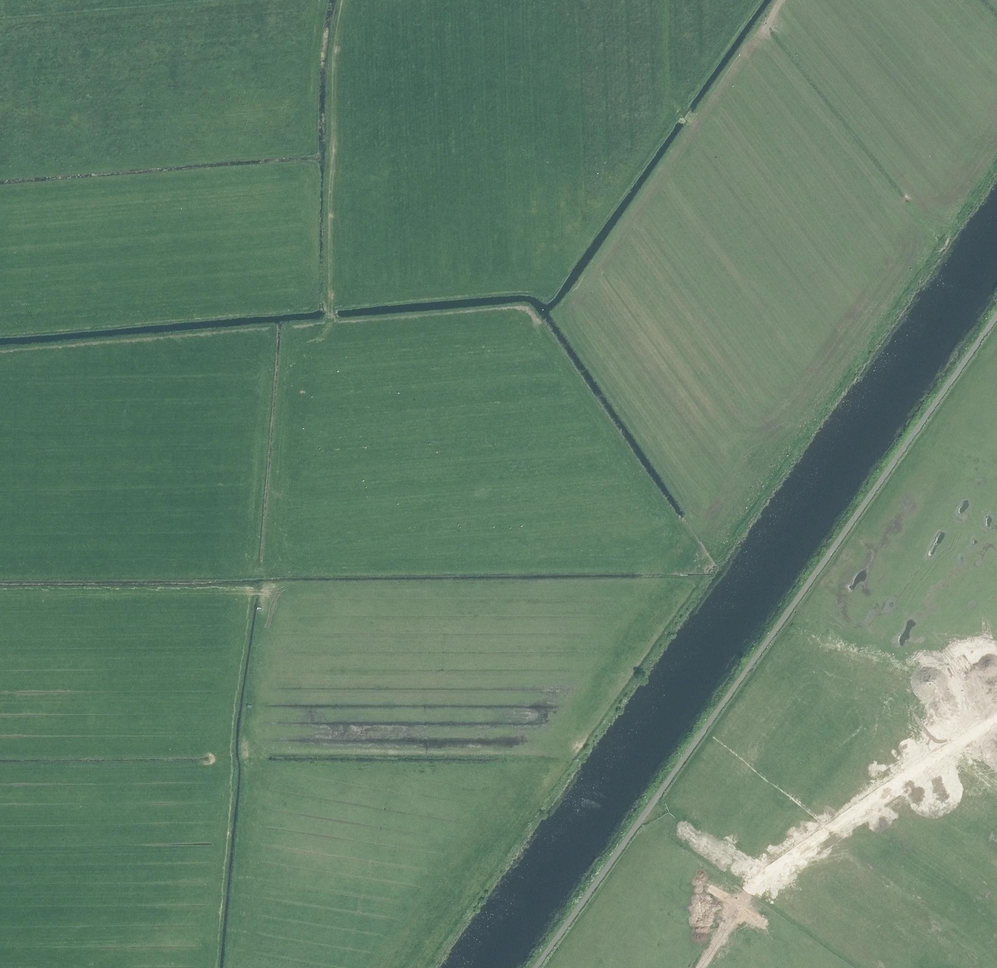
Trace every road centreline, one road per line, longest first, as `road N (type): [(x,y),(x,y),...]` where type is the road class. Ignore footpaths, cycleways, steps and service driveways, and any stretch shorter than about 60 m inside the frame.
road 1 (unclassified): [(996,318),(538,967)]

